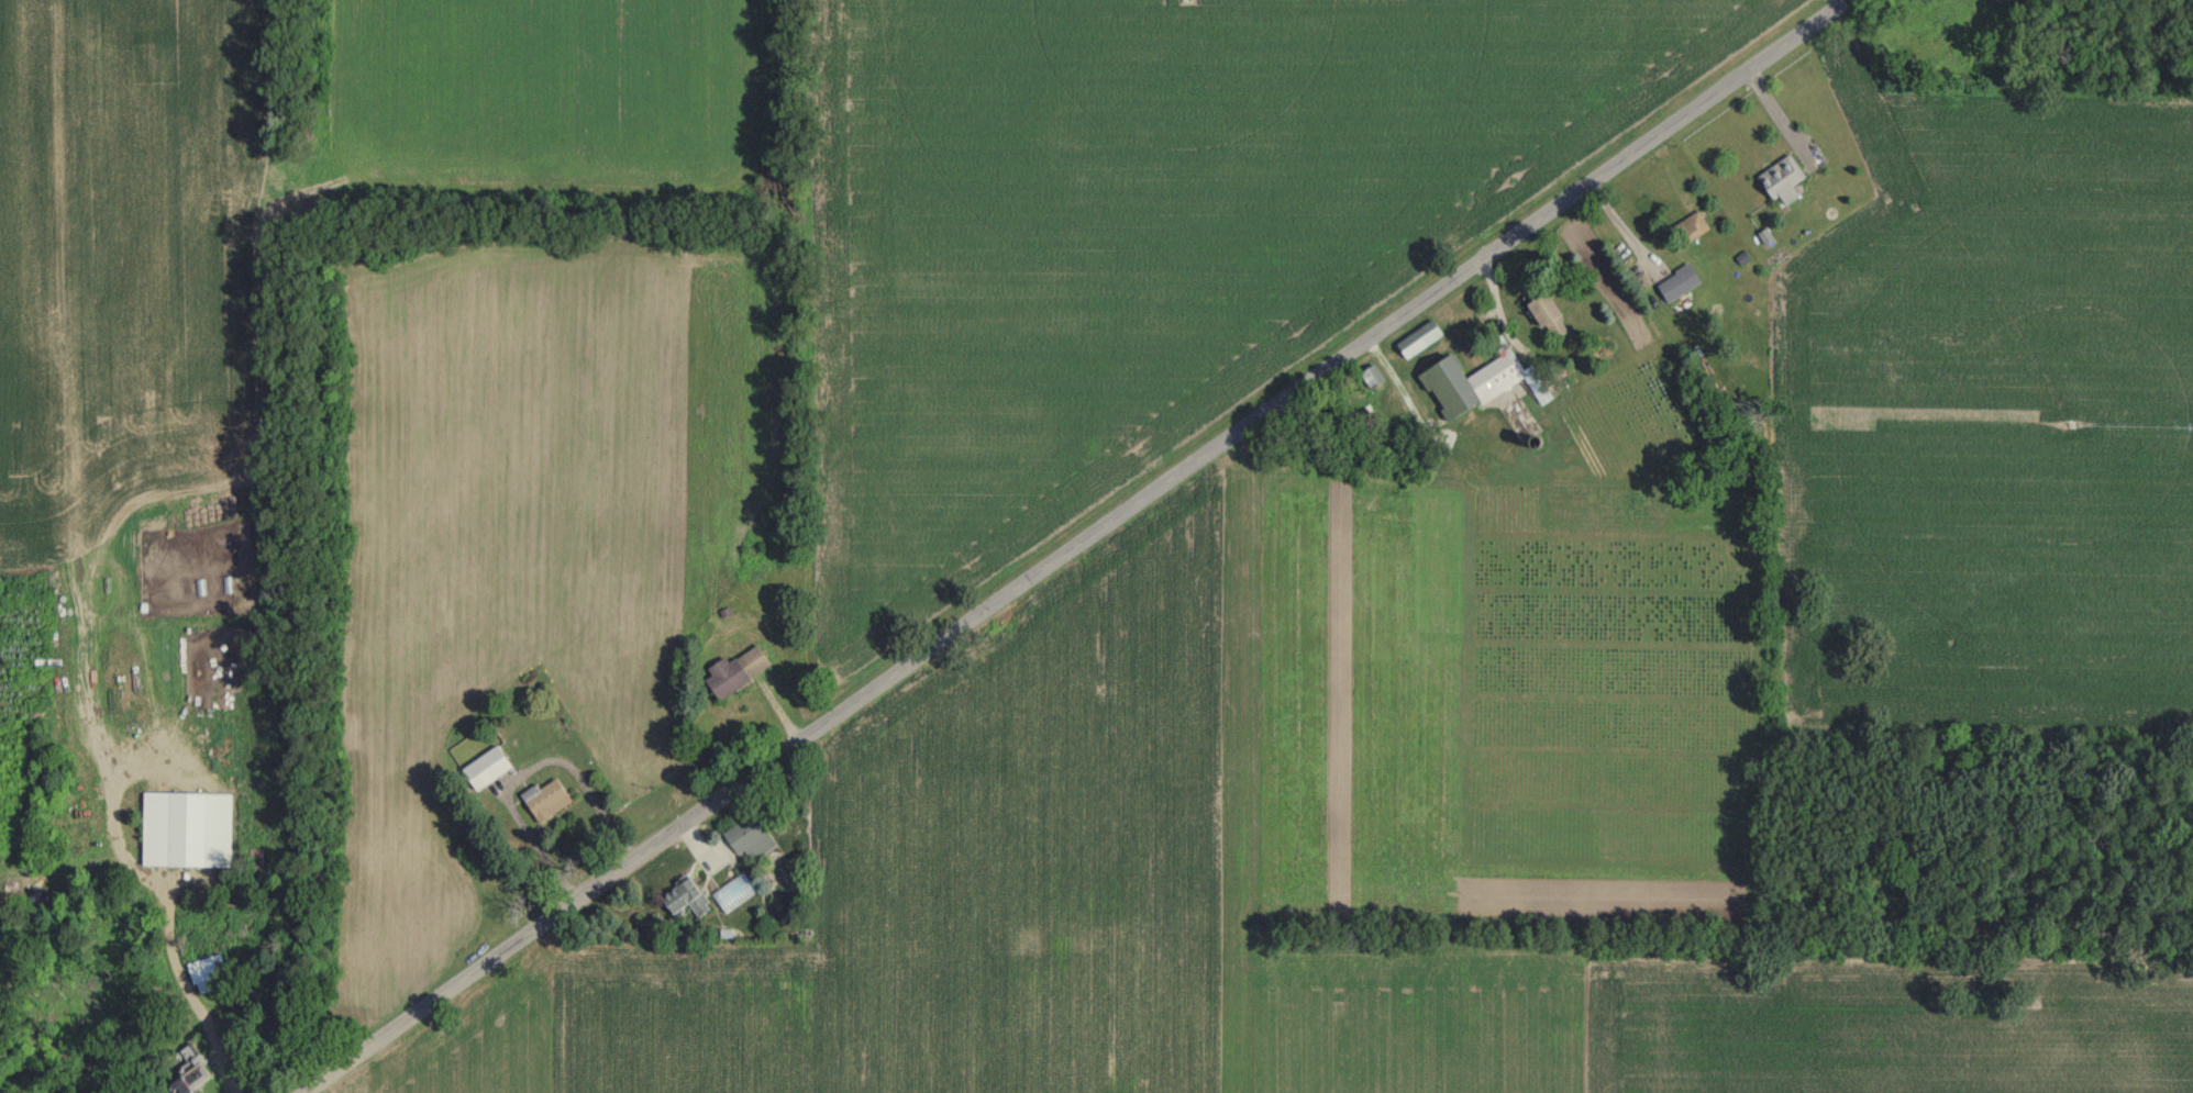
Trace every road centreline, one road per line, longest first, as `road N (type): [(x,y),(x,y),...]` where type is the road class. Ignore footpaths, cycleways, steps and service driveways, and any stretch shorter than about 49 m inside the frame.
road 1 (residential): [(305,1092),(1847,0)]

